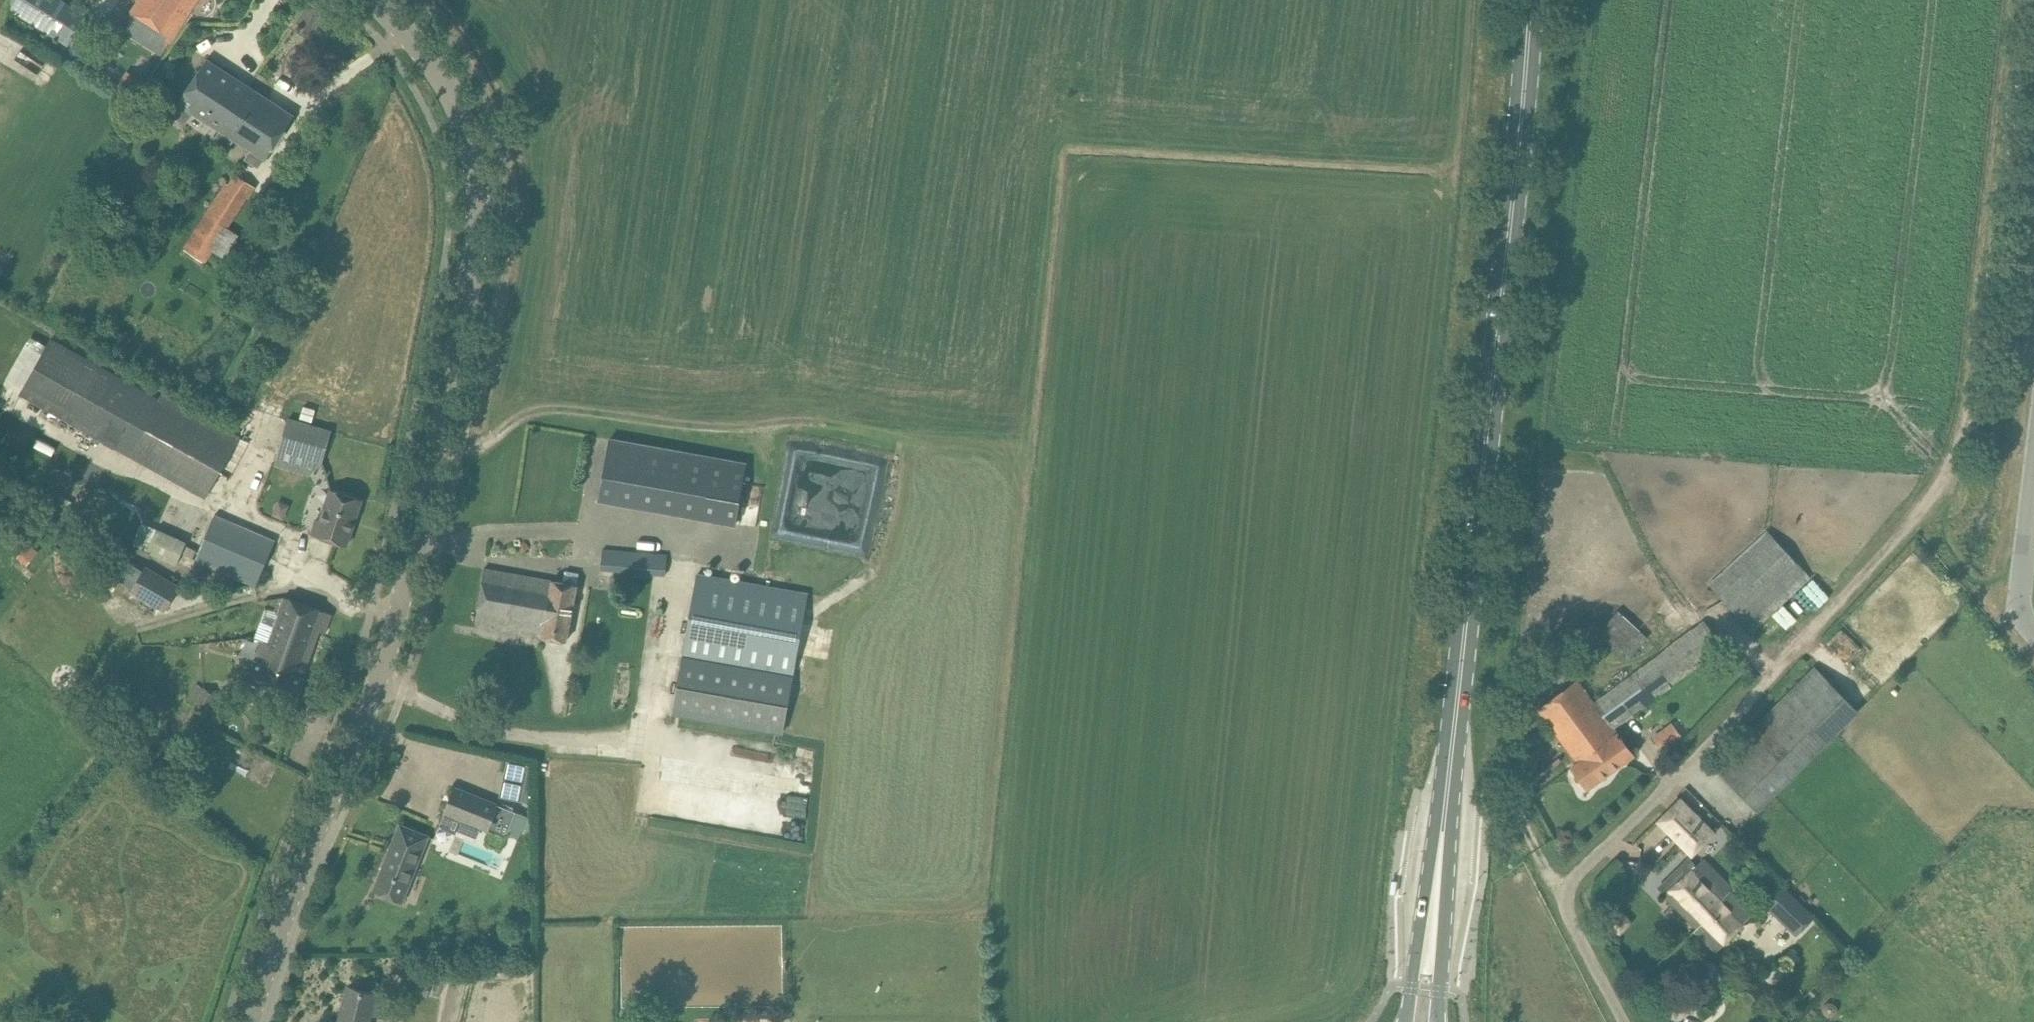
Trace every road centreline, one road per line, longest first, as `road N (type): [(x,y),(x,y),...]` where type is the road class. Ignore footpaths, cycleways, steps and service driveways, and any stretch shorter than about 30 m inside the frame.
road 1 (tertiary): [(250,1021),(384,663),(475,251),(475,165),(462,116),(438,70),(370,0)]
road 2 (primary): [(1431,924),(1523,140),(1529,0)]
road 3 (track): [(2022,0),(1968,428),(1944,485),(1792,653)]
road 4 (unclassified): [(1792,653),(1558,892),(1623,1021)]
road 5 (unclassified): [(2033,633),(2018,599),(2033,468)]

